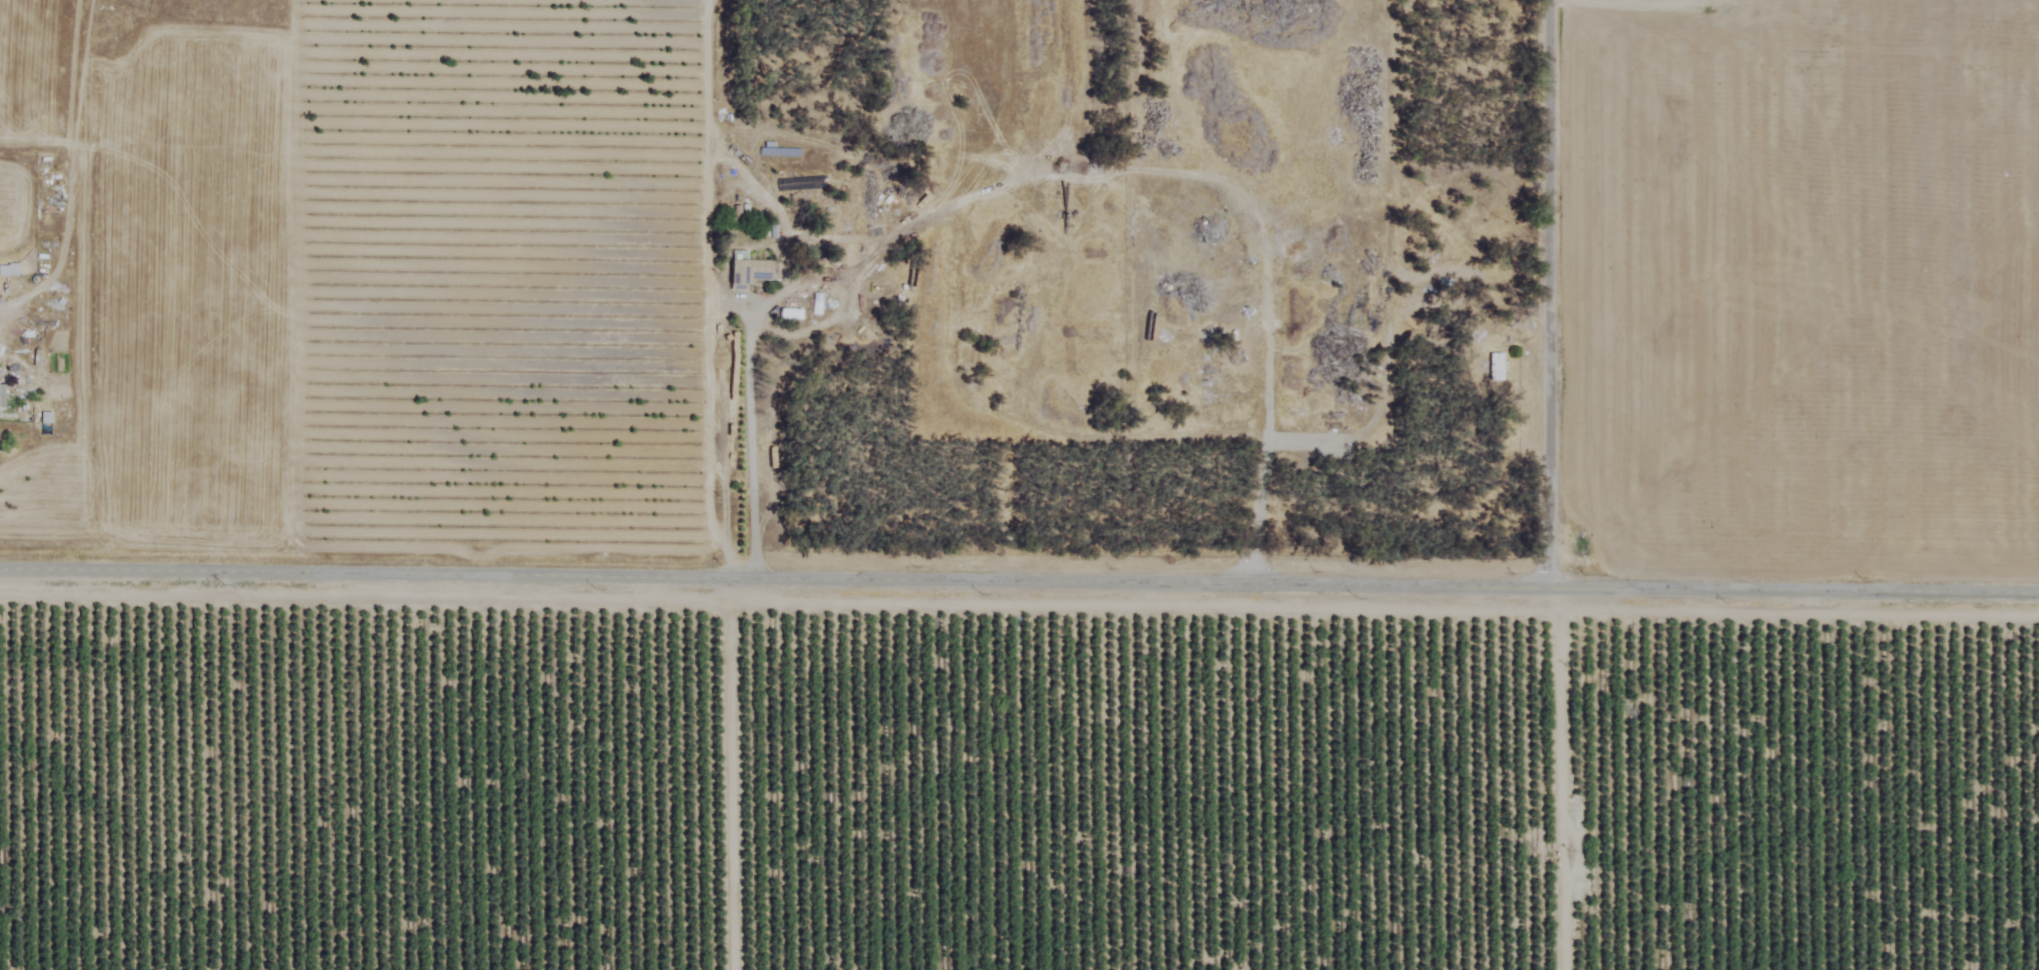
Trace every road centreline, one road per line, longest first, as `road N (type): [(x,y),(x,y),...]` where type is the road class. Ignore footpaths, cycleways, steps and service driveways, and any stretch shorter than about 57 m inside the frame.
road 1 (secondary): [(0,564),(2038,590)]
road 2 (residential): [(1543,585),(1551,0)]

